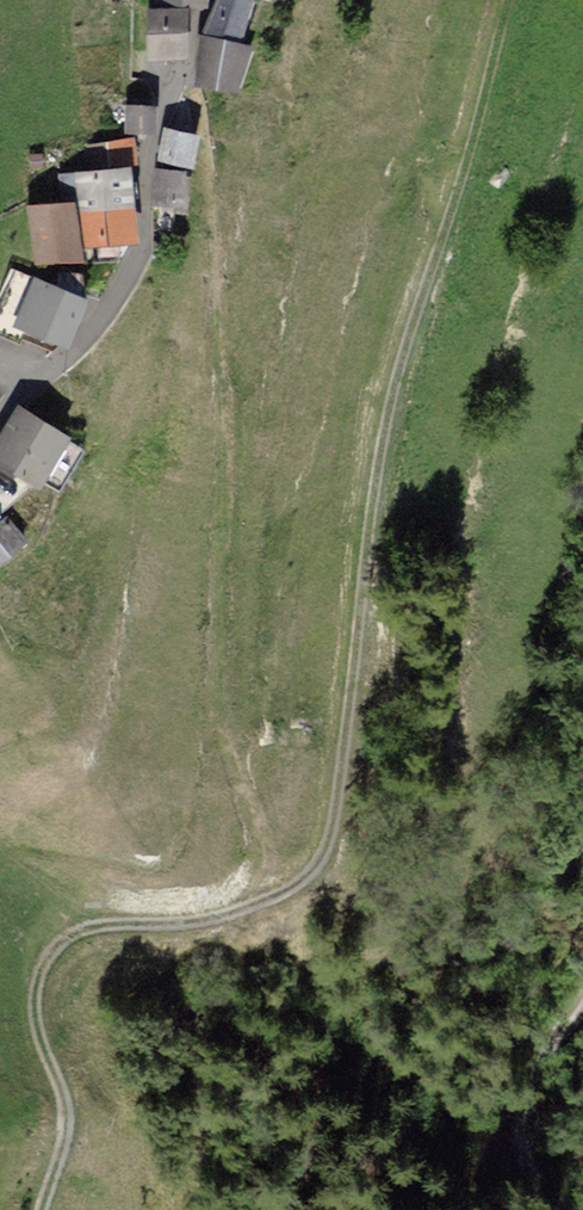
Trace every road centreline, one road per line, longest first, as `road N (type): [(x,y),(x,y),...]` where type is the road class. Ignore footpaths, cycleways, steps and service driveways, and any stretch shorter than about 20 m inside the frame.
road 1 (track): [(508,0),(388,411),(332,835),(317,869),(280,896),(195,921),(101,926),(62,942),(32,1000),(67,1120),(43,1209)]
road 2 (unclassified): [(0,421),(32,379),(84,337),(128,274),(142,234),(154,139),(212,0)]
road 3 (track): [(582,986),(534,1082),(526,1126),(531,1165),(566,1209)]

